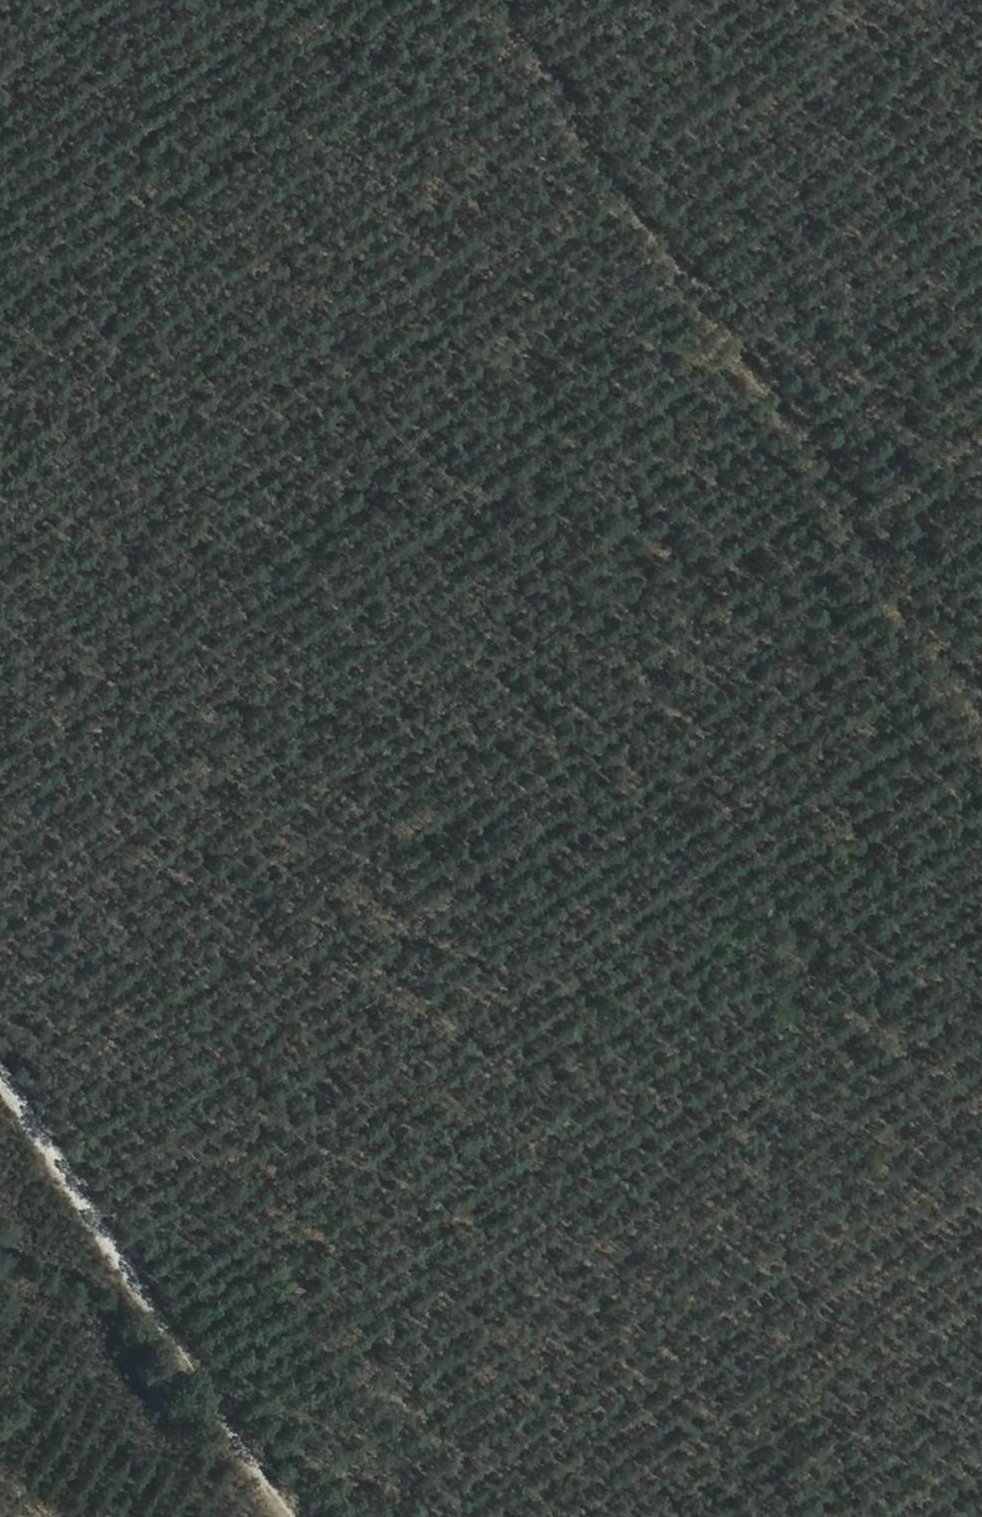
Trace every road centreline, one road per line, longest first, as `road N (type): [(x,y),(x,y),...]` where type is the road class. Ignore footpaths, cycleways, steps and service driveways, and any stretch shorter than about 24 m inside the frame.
road 1 (track): [(981,711),(495,0)]
road 2 (track): [(296,1516),(0,1067)]

